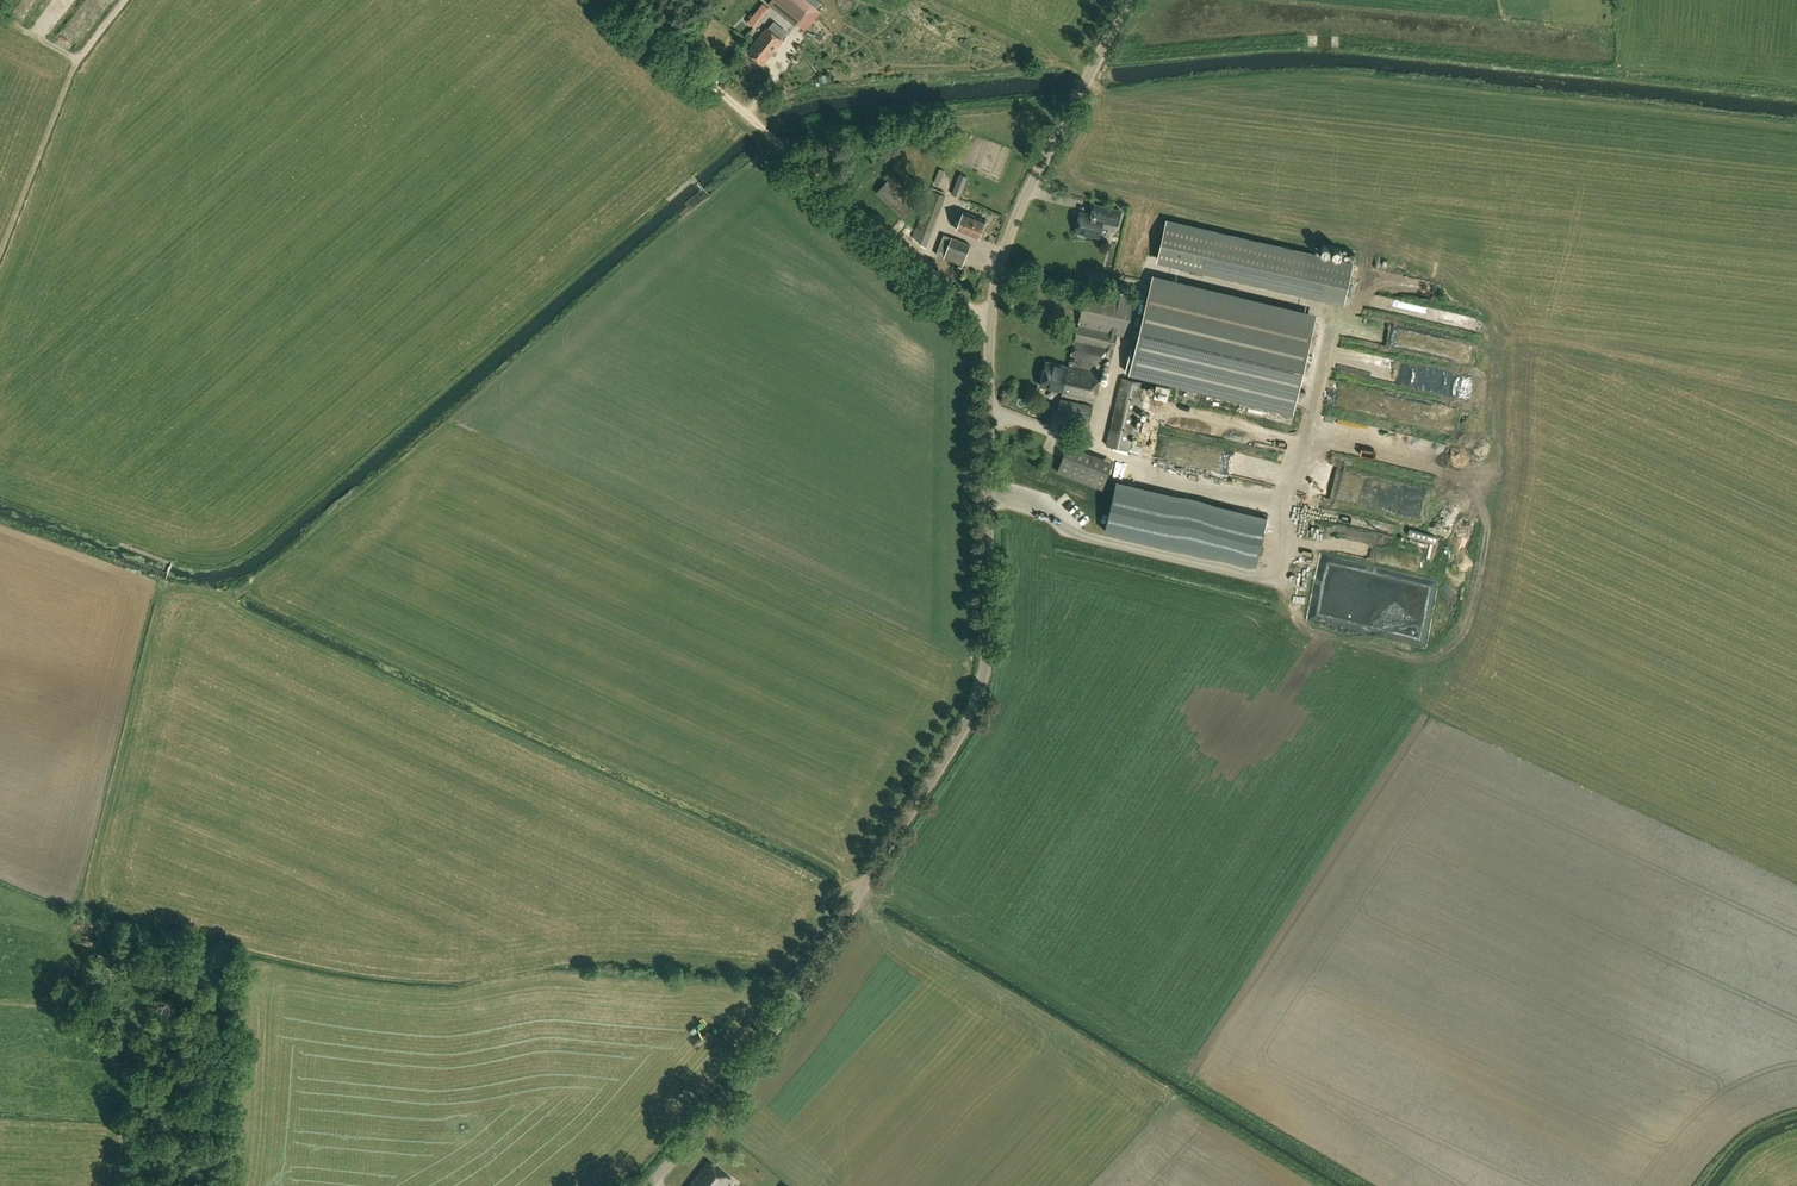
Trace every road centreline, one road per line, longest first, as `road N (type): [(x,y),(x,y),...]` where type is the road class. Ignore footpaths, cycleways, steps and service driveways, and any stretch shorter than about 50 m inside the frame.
road 1 (unclassified): [(648,1185),(765,1045),(971,717),(988,644),(994,287),(1025,194),(1128,0)]
road 2 (track): [(991,315),(973,310),(610,0)]

